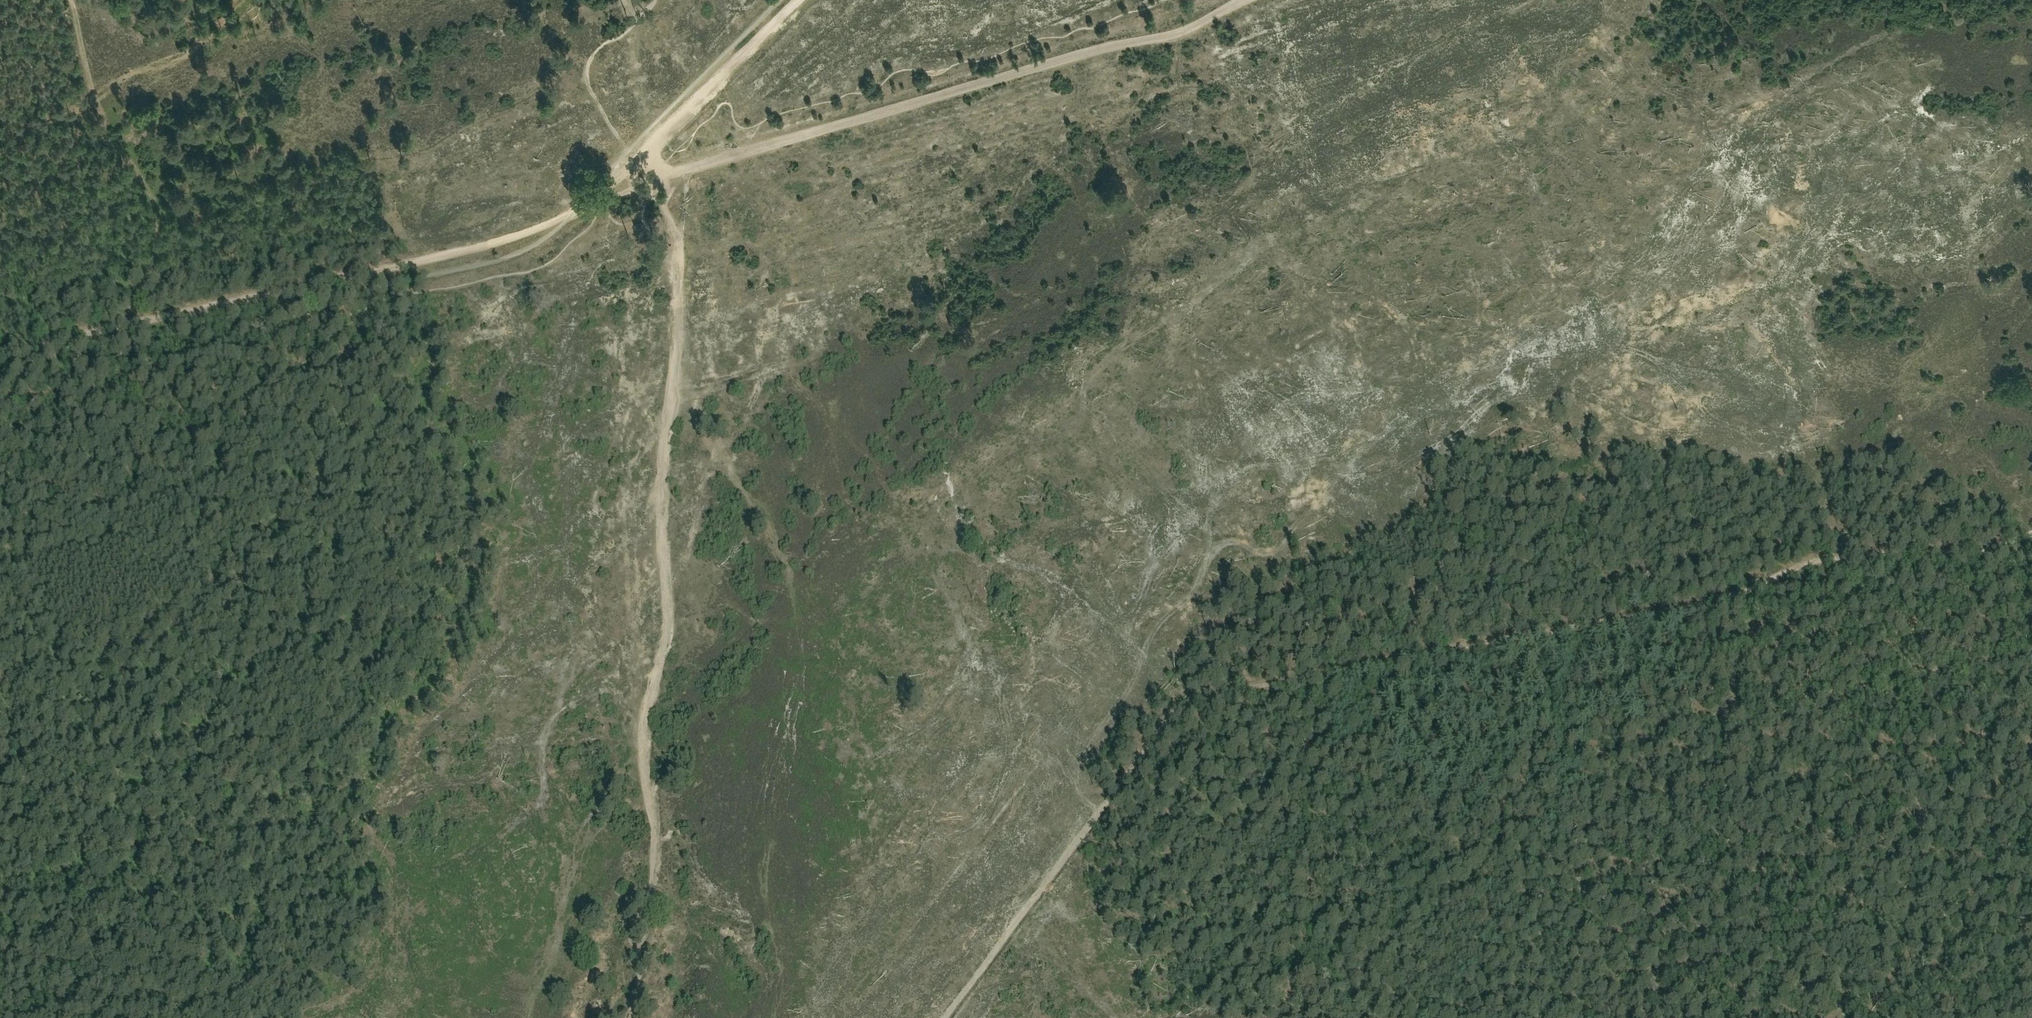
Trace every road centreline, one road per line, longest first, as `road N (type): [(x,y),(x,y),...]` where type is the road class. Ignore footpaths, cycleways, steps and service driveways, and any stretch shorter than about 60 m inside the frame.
road 1 (track): [(1664,1017),(1643,959),(1592,908),(1580,864),(1596,820),(1631,784),(1654,739),(1672,726),(1762,702),(1872,688),(1981,661)]
road 2 (track): [(1249,0),(1173,34),(1100,46),(655,177)]
road 3 (track): [(598,201),(456,253),(0,354)]
road 4 (track): [(798,0),(598,201)]
road 5 (track): [(1981,661),(2000,648),(2009,615),(1996,545)]

